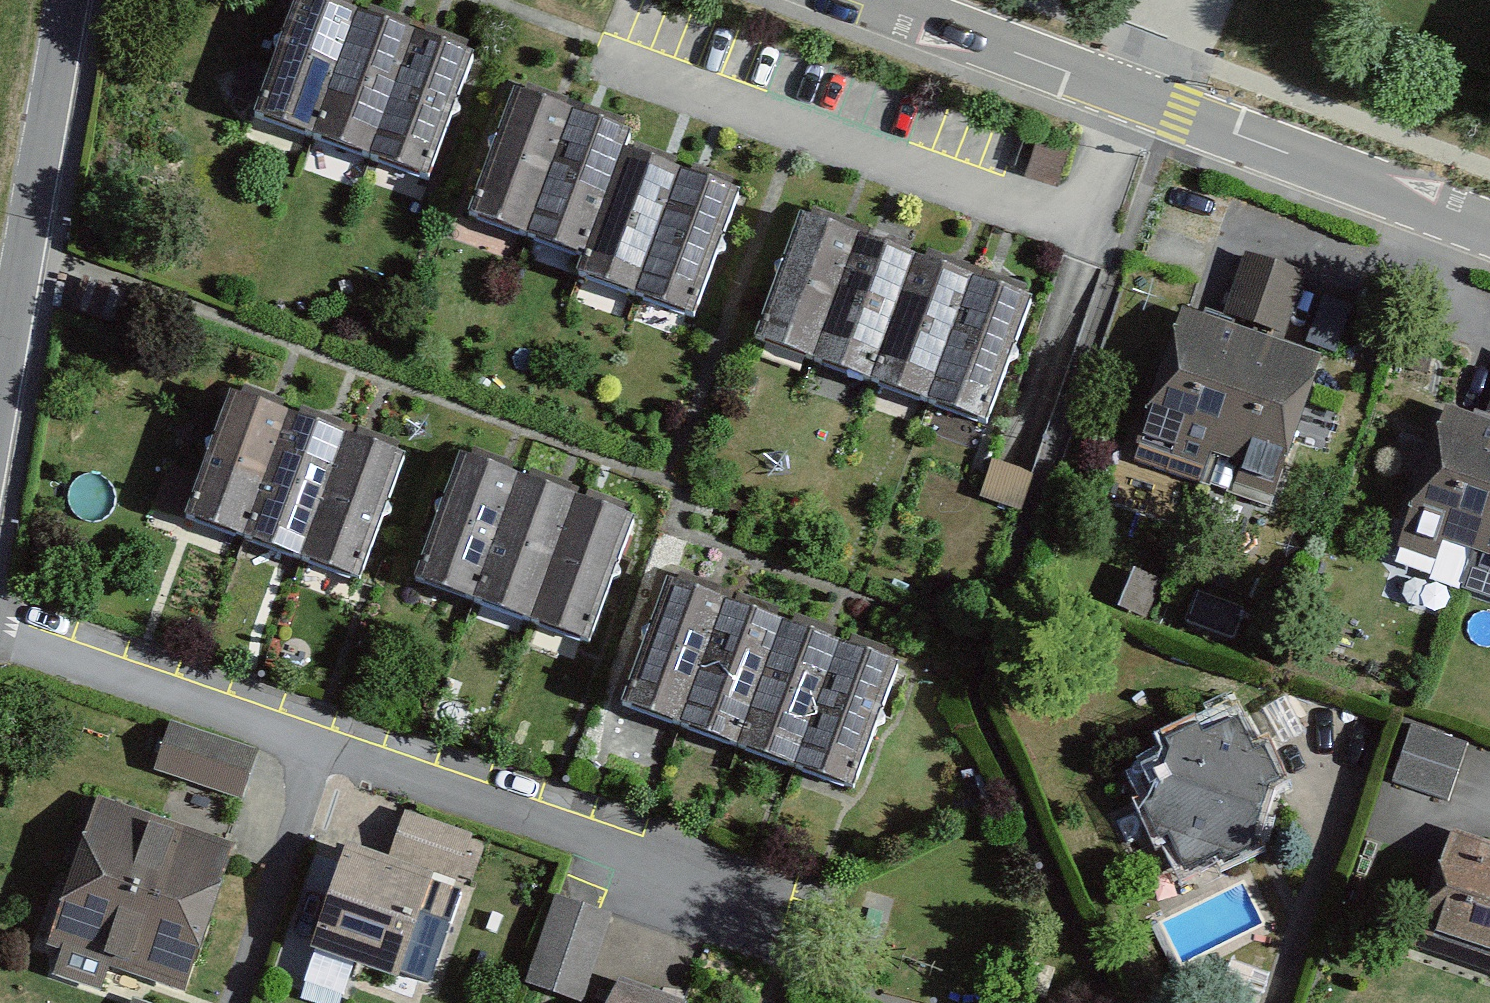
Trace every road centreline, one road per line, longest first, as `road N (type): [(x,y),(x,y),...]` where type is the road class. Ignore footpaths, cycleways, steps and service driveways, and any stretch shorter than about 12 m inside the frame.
road 1 (residential): [(876,0),(1489,228)]
road 2 (residential): [(332,738),(705,869),(686,926),(807,970)]
road 3 (residential): [(68,0),(0,403)]
road 4 (residential): [(0,621),(332,738)]
road 5 (residential): [(238,1002),(332,738)]

